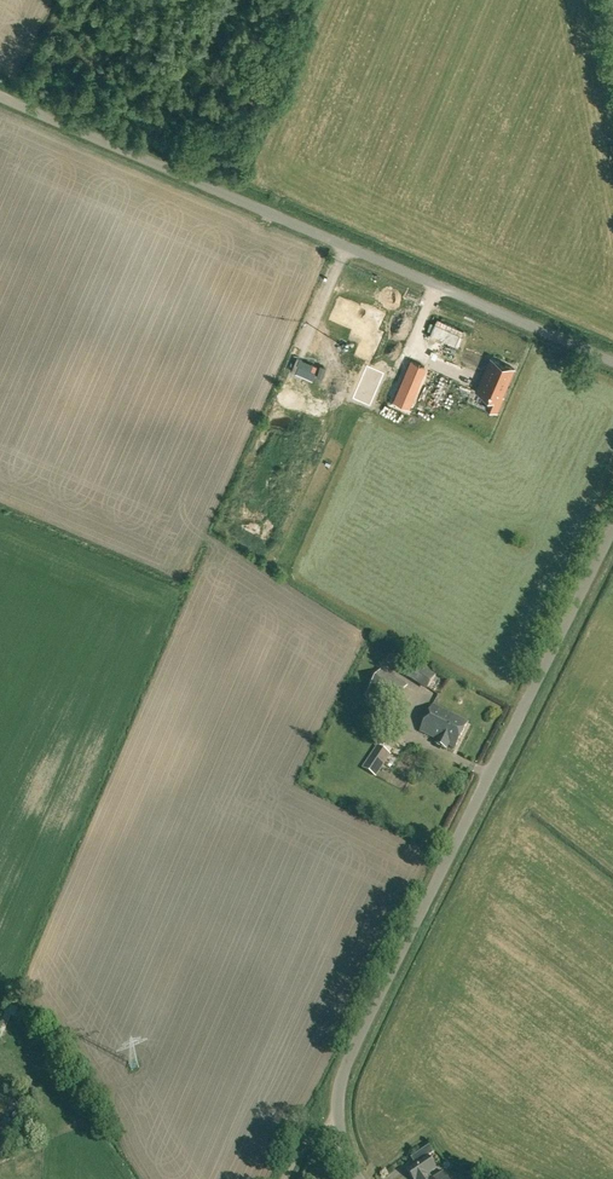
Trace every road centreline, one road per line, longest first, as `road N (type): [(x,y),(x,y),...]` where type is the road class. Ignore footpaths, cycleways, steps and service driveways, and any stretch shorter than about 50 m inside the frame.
road 1 (unclassified): [(612,362),(0,97)]
road 2 (unclassified): [(337,1126),(345,1069),(612,525)]

